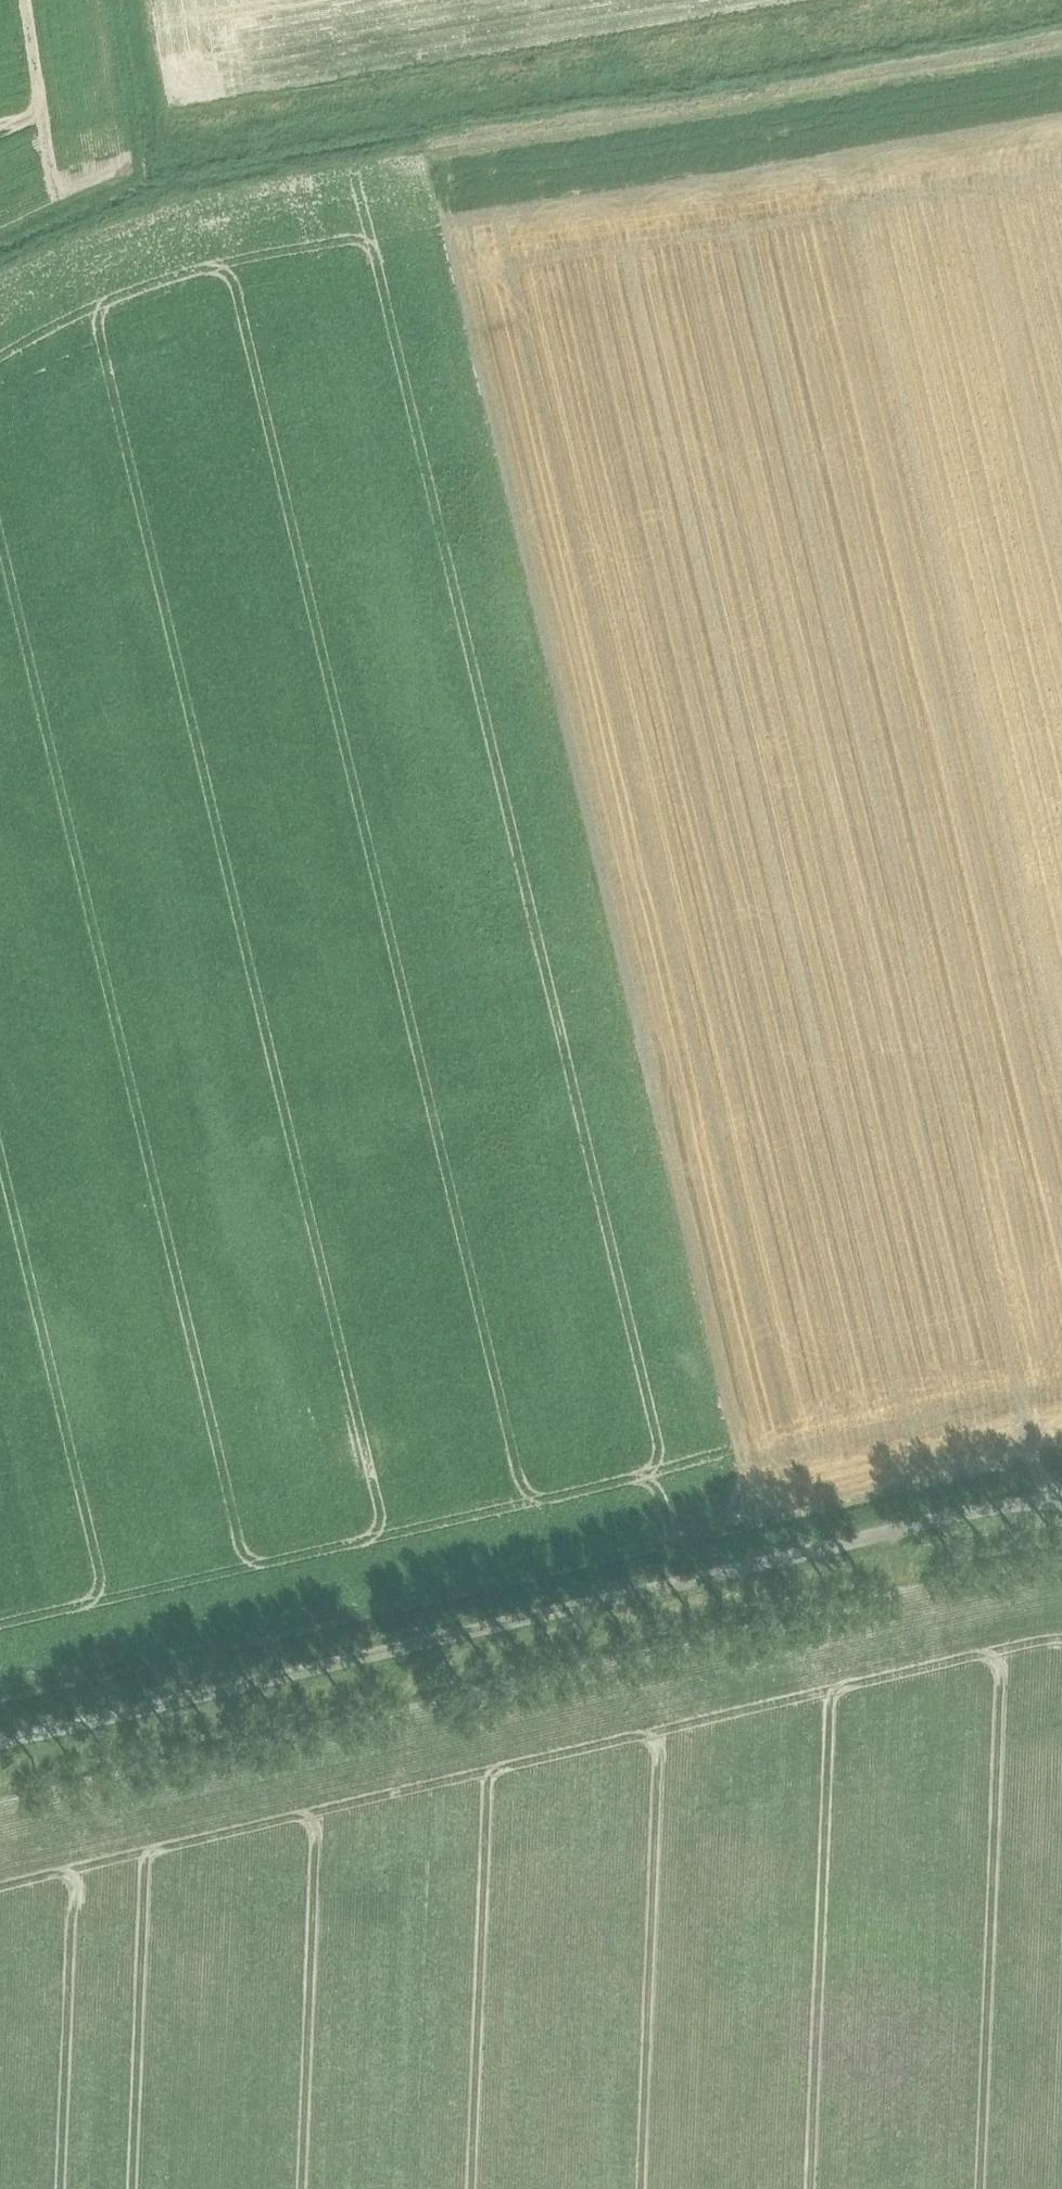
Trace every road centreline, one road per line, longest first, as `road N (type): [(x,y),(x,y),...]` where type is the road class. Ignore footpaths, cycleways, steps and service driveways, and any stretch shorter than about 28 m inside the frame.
road 1 (track): [(1061,1501),(985,1507),(0,1740)]

